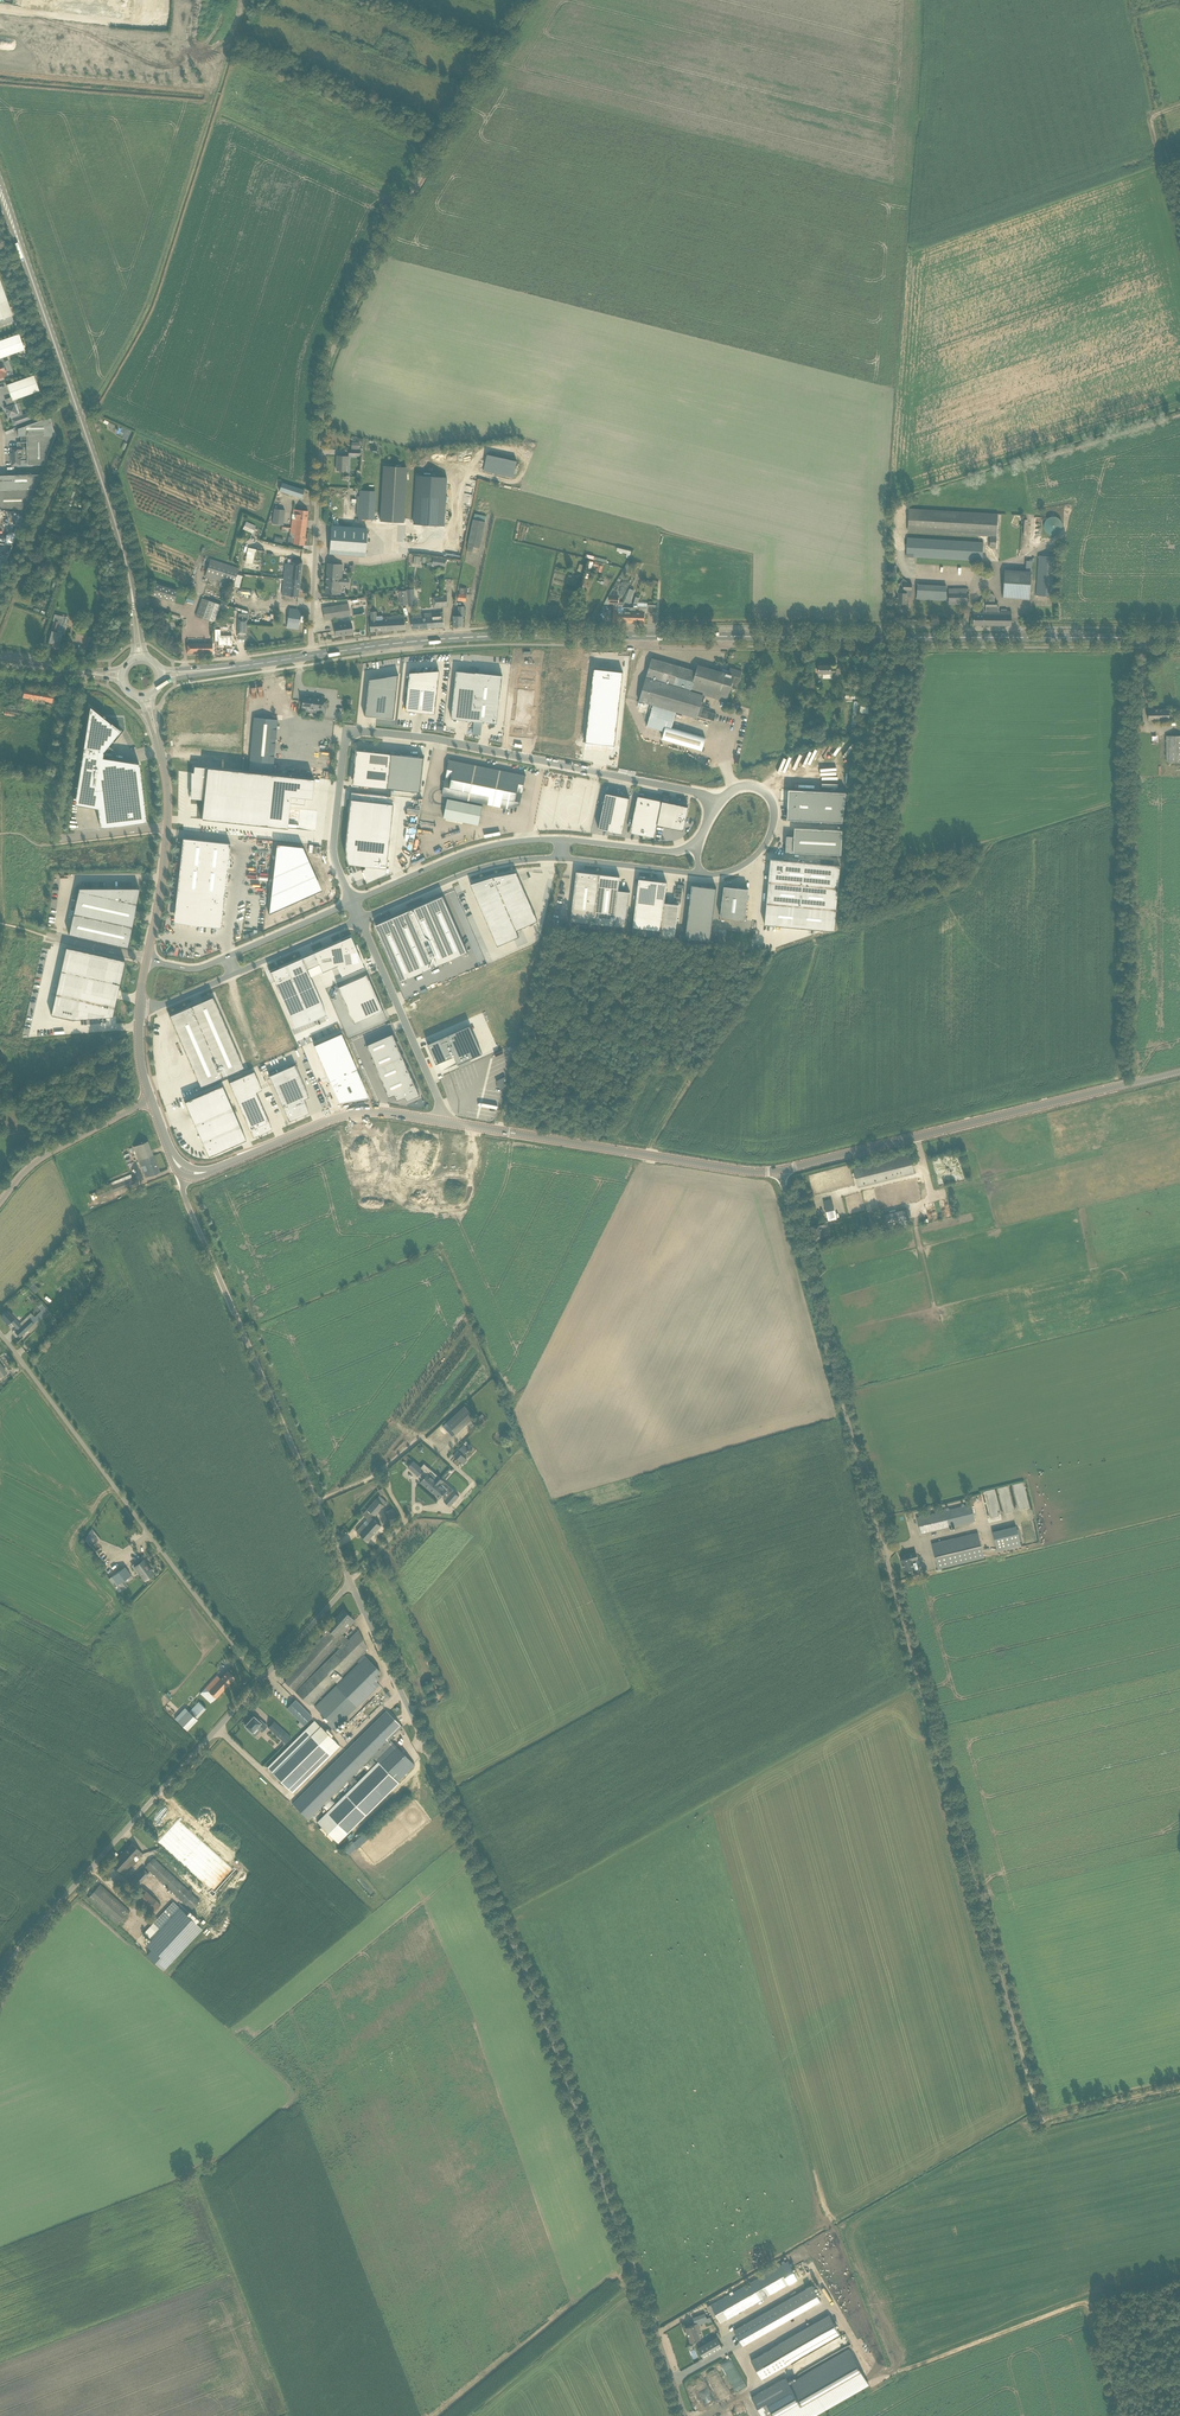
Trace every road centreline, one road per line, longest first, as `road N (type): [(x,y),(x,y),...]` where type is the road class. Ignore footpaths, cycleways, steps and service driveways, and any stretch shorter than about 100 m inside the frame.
road 1 (unclassified): [(1039,2121),(779,1170)]
road 2 (unclassified): [(685,2415),(541,2007),(352,1581)]
road 3 (primary): [(307,657),(505,636),(1179,638)]
road 4 (unclassified): [(307,657),(326,371),(389,233),(533,0)]
road 5 (unclassified): [(352,902),(333,852),(346,737),(355,731),(483,748),(692,792),(716,804)]
road 6 (unclassified): [(352,1581),(183,1193),(185,1176)]
road 7 (unclassified): [(261,1679),(0,1335)]
road 8 (primary): [(133,599),(104,488),(0,192)]
road 9 (unclassified): [(779,1170),(1179,1072)]
road 10 (unclassified): [(0,1980),(20,1947),(261,1679)]
road 11 (unclassified): [(438,1120),(779,1170)]
road 12 (unclassified): [(210,1171),(339,1115),(438,1120)]
road 13 (tertiary): [(158,736),(168,833),(148,959)]
road 14 (unclassified): [(563,839),(454,856),(352,902)]
road 15 (unclassified): [(438,1120),(439,1104),(360,920)]
road 16 (unclassified): [(360,920),(461,874),(561,858)]
road 17 (unclassified): [(701,874),(742,866),(771,834),(772,804),(761,789),(734,789),(716,804)]
road 18 (tertiary): [(0,1202),(32,1166),(149,1100)]
road 19 (track): [(1039,2121),(1179,2086)]
road 20 (unclassified): [(561,858),(701,874)]
road 21 (unclassified): [(261,1679),(352,1581)]
road 22 (unclassified): [(695,845),(667,852),(563,839)]
road 23 (unclassified): [(352,902),(231,955)]
road 24 (unclassified): [(239,971),(360,920)]
road 25 (secondary): [(123,670),(0,659)]
road 26 (secondary): [(0,664),(121,683)]

